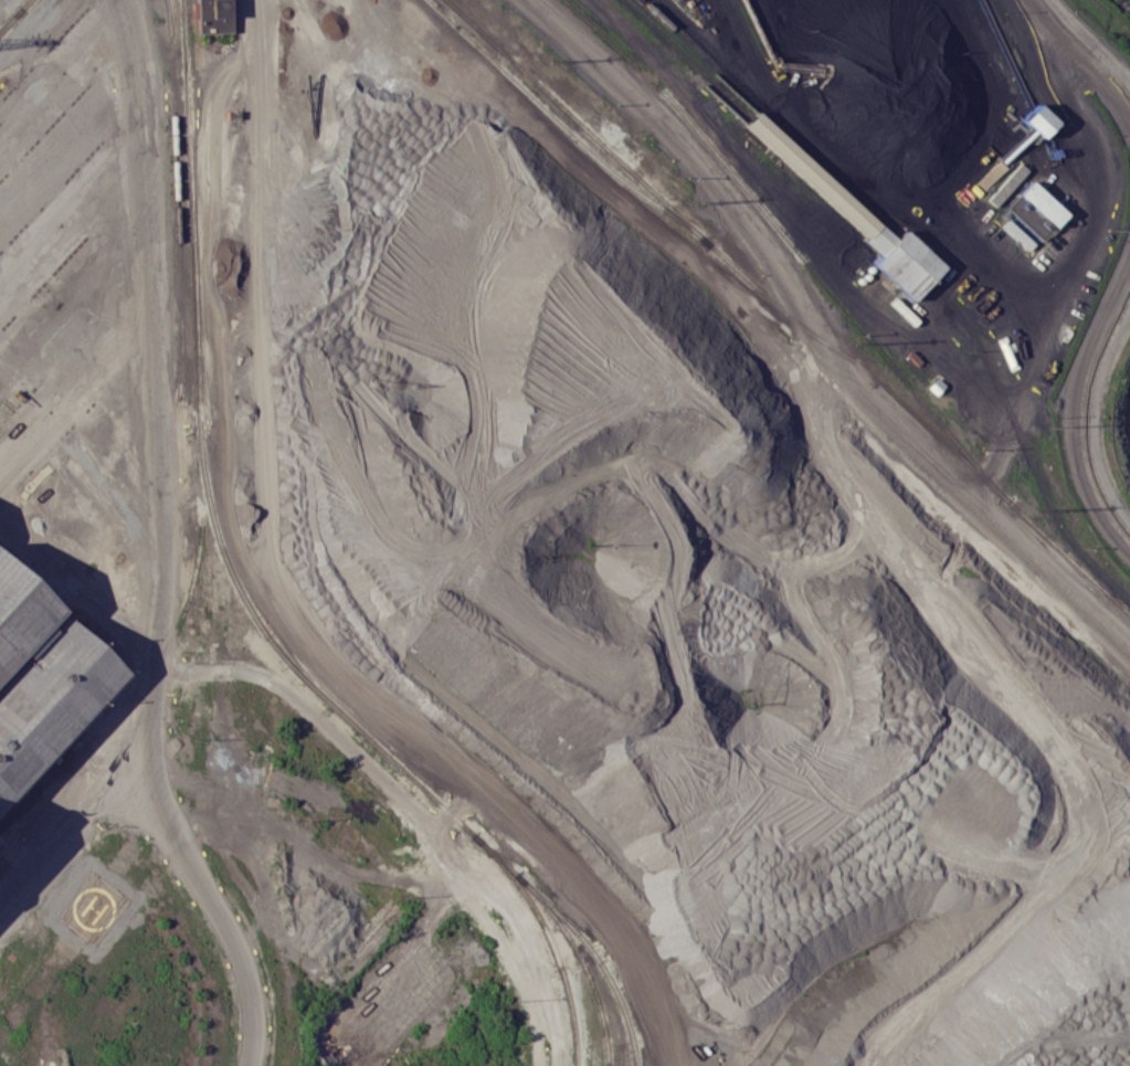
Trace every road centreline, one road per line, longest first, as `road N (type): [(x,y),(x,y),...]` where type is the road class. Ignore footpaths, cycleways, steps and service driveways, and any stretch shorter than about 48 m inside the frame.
road 1 (residential): [(1129,540),(1092,490),(1077,404),(1129,270)]
road 2 (residential): [(1129,119),(1026,0)]

